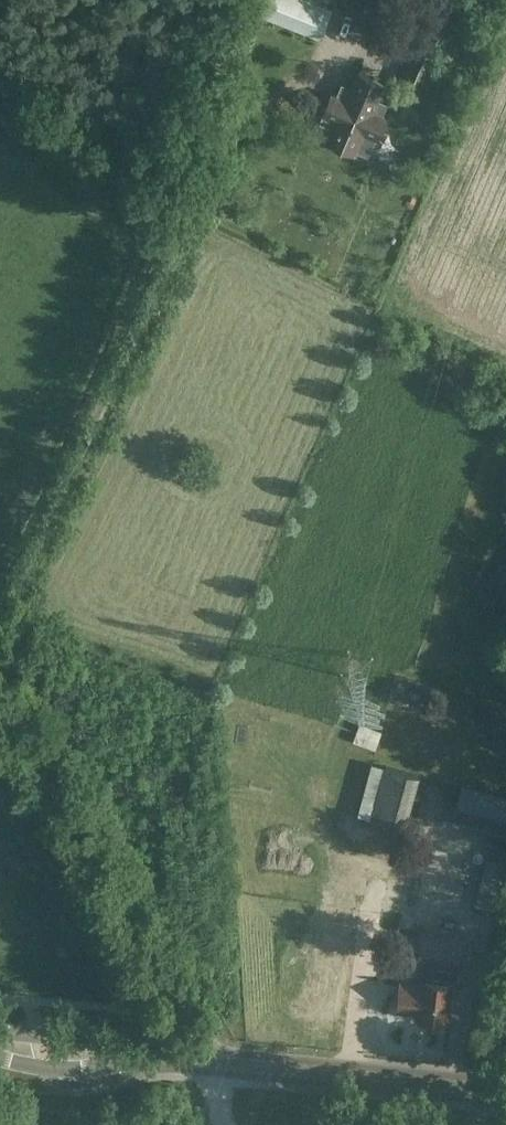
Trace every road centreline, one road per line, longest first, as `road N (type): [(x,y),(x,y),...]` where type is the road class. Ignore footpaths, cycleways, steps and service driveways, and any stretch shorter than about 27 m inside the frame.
road 1 (tertiary): [(505,1094),(212,1061)]
road 2 (tertiary): [(212,1061),(0,1033)]
road 3 (tertiary): [(0,1058),(64,1070),(212,1061)]

